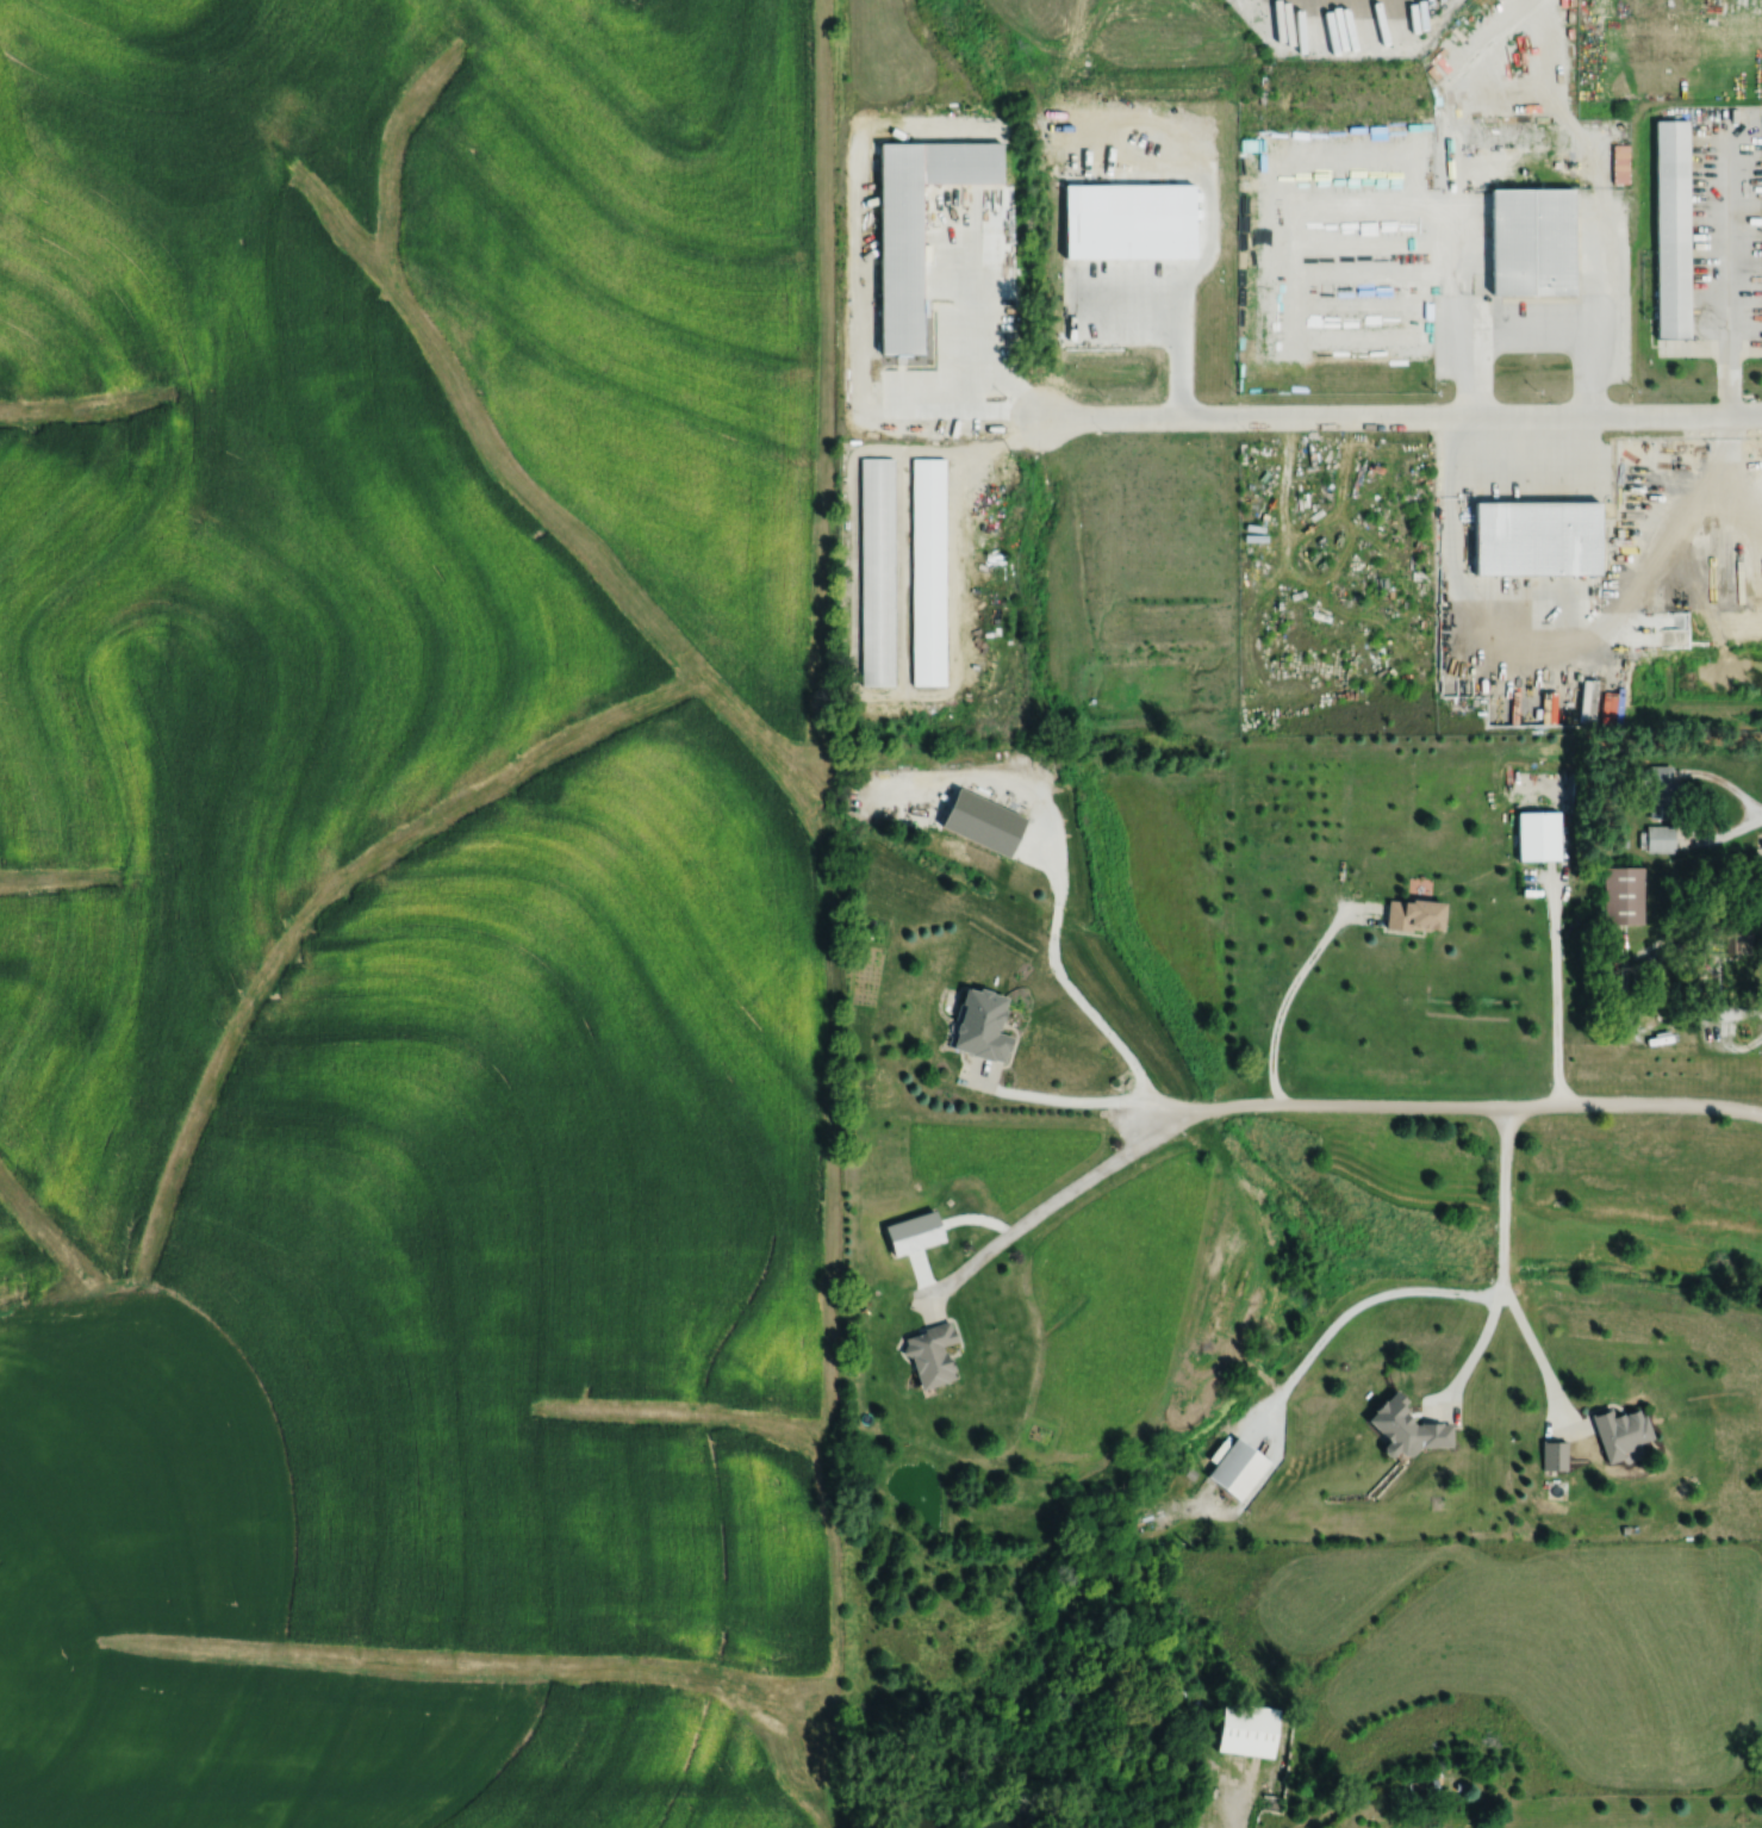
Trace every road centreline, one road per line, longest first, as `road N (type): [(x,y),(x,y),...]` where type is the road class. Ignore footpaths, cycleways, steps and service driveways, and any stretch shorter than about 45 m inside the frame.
road 1 (residential): [(1761,412),(1040,418)]

